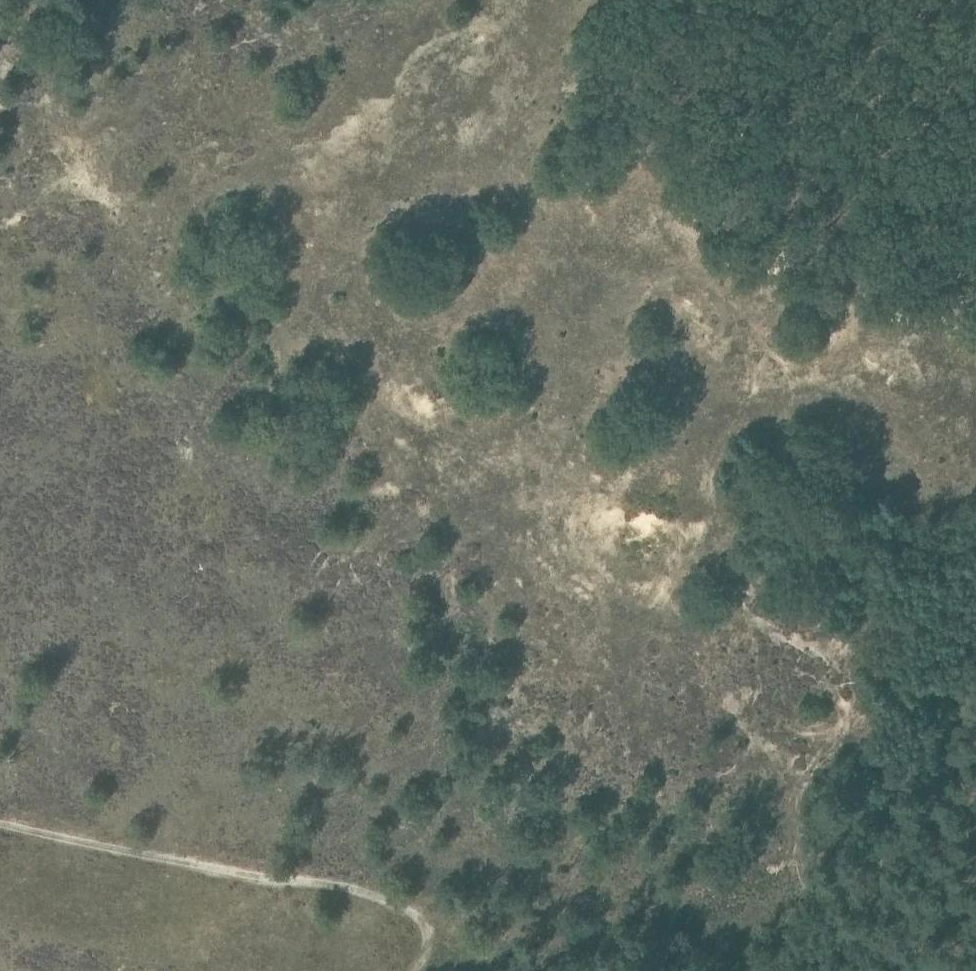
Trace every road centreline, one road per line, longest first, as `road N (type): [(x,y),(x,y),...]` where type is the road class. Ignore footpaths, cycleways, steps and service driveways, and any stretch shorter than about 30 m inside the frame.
road 1 (track): [(414,970),(429,937),(425,923),(394,905),(0,821)]

